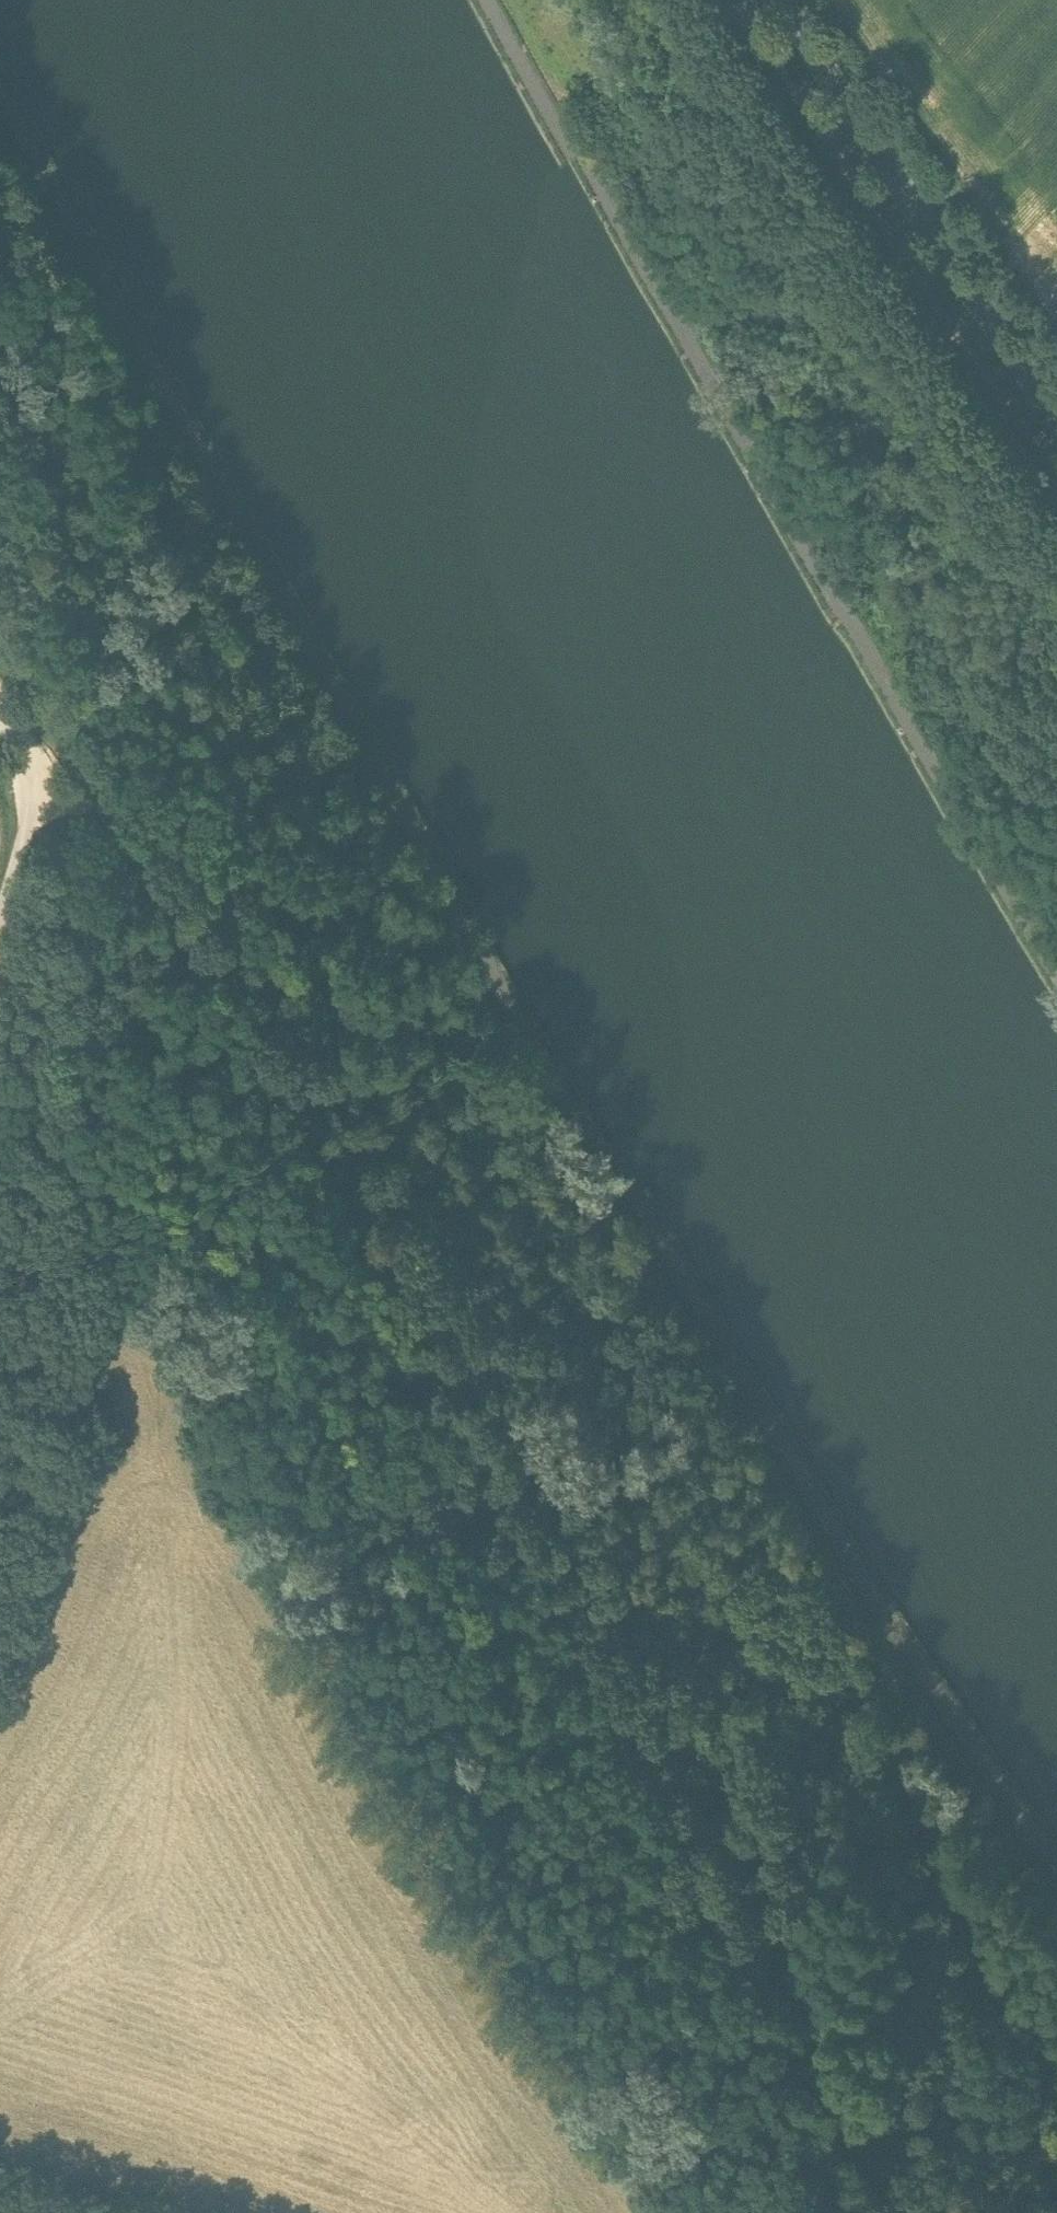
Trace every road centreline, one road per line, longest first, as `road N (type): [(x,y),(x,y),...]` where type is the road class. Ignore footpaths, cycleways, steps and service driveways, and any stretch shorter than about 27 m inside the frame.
road 1 (track): [(33,792),(90,808),(134,837),(889,2196),(906,2212)]
road 2 (tertiary): [(1056,439),(779,0)]
road 3 (unclassified): [(0,907),(33,792),(0,715)]

